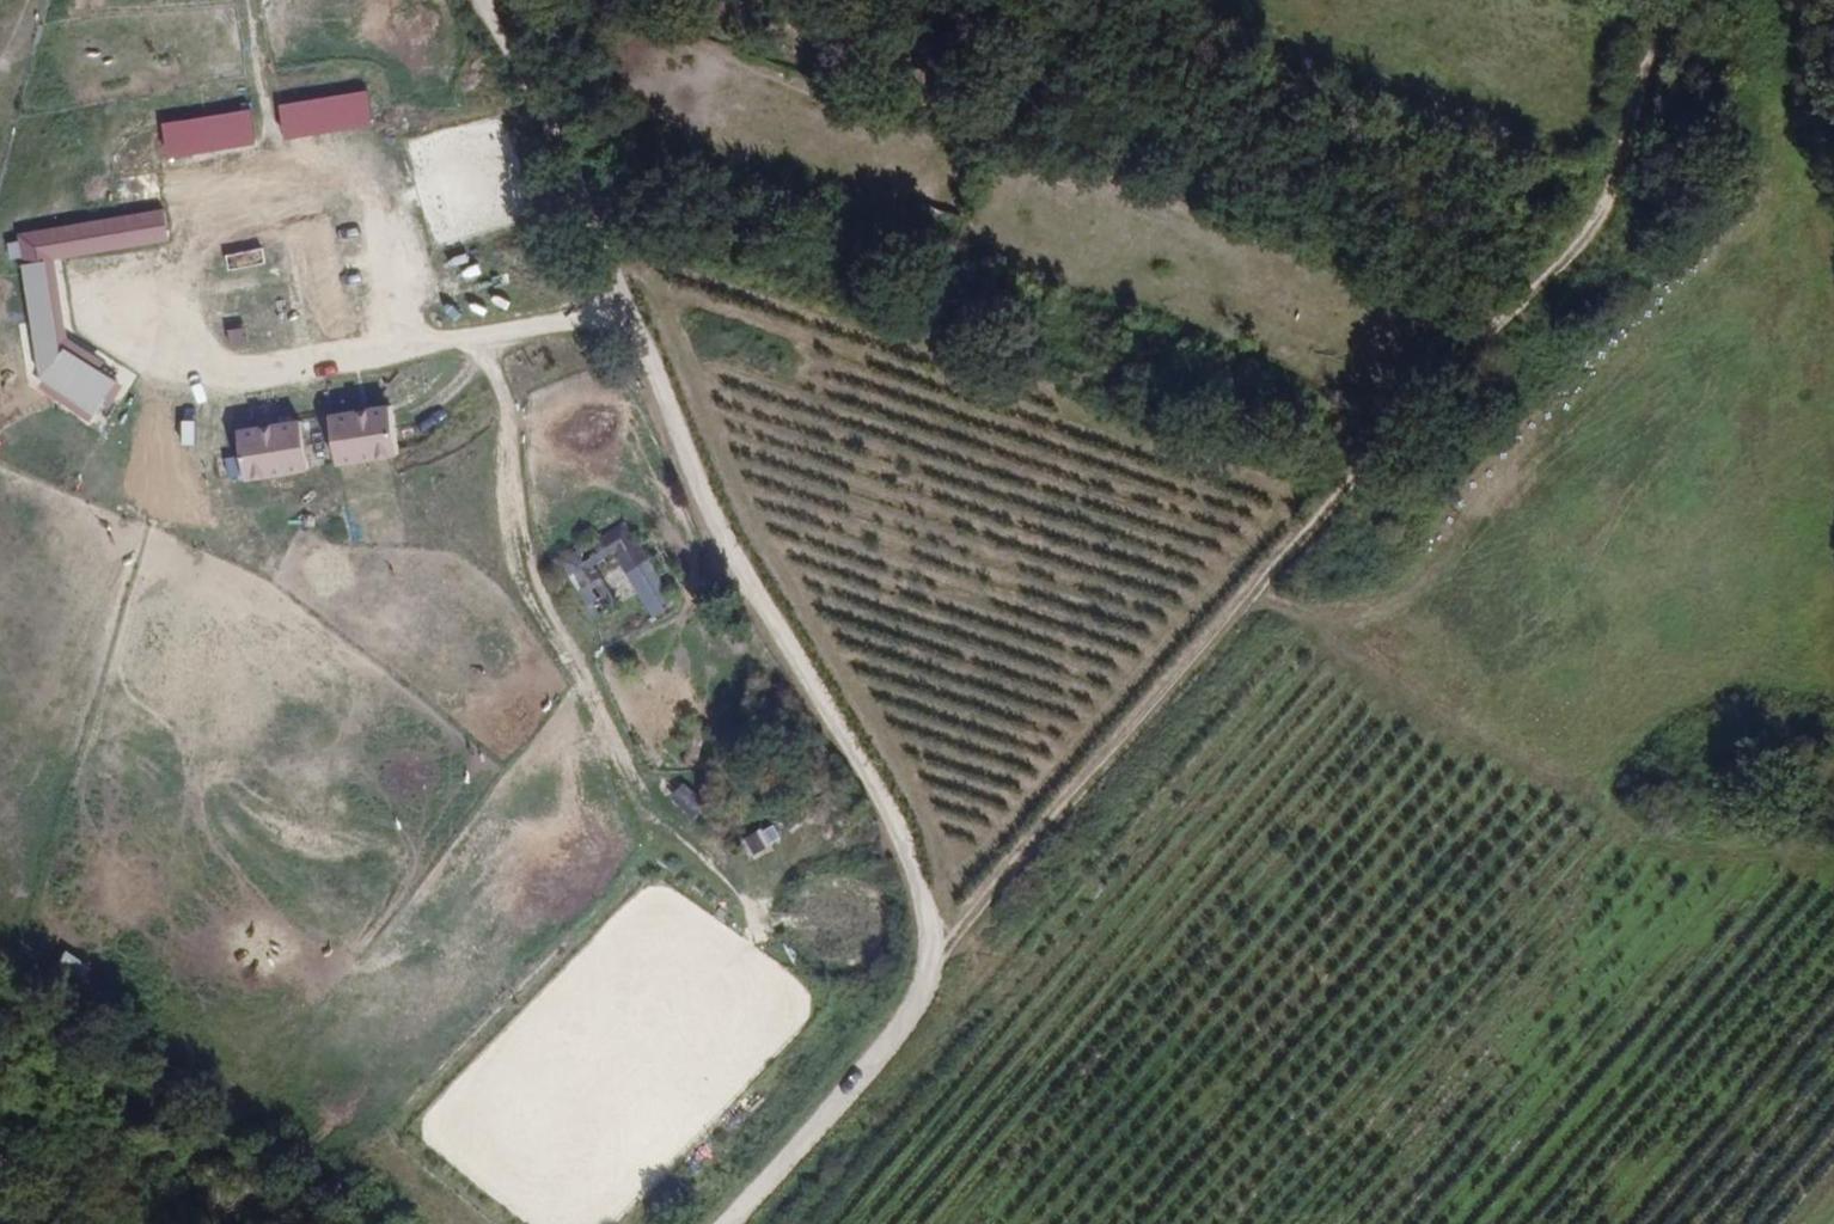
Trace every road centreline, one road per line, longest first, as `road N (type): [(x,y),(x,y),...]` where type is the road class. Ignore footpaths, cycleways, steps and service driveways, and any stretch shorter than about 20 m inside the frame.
road 1 (track): [(924,971),(1249,593),(1608,198),(1679,0)]
road 2 (track): [(924,971),(903,838),(768,629),(674,447),(477,0)]
road 3 (track): [(719,1223),(853,1083),(898,1024),(924,971)]

